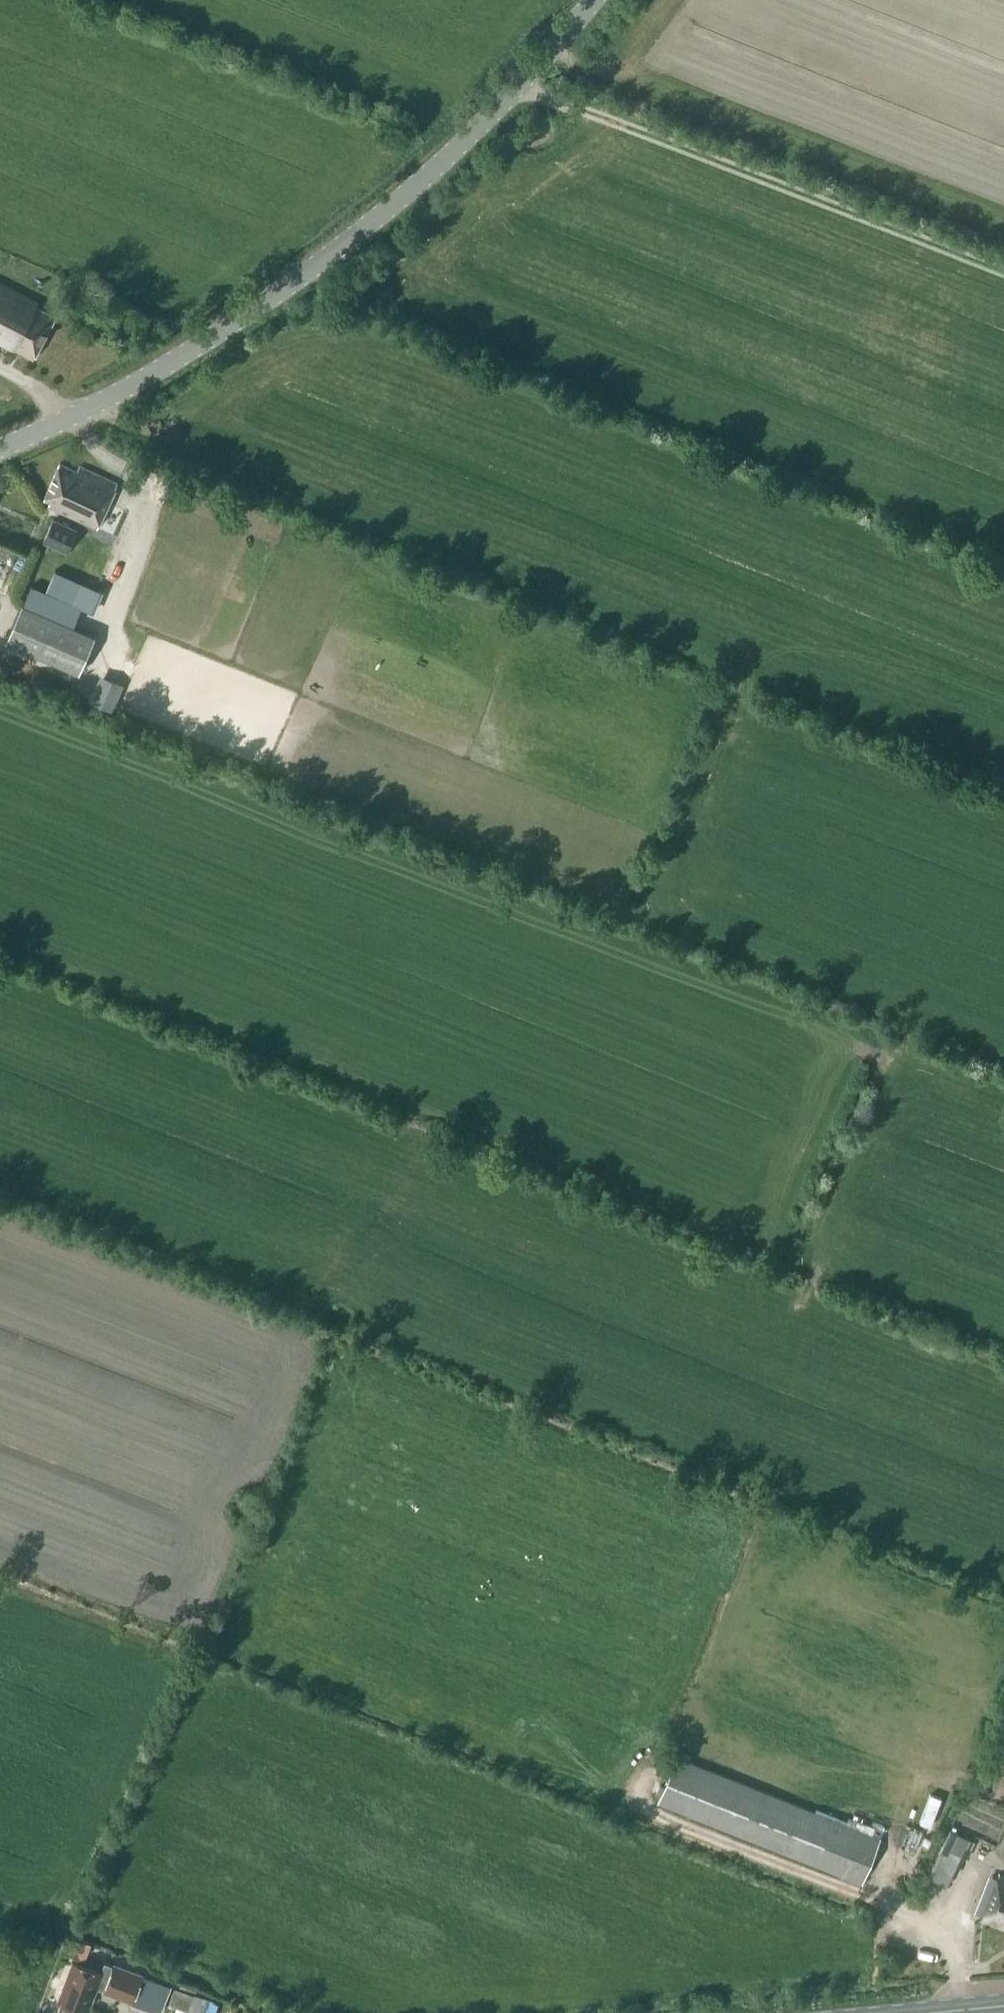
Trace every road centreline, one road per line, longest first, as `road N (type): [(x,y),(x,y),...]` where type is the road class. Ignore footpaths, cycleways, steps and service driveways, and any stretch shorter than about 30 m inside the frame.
road 1 (tertiary): [(0,449),(242,320),(378,218),(507,96),(592,0)]

